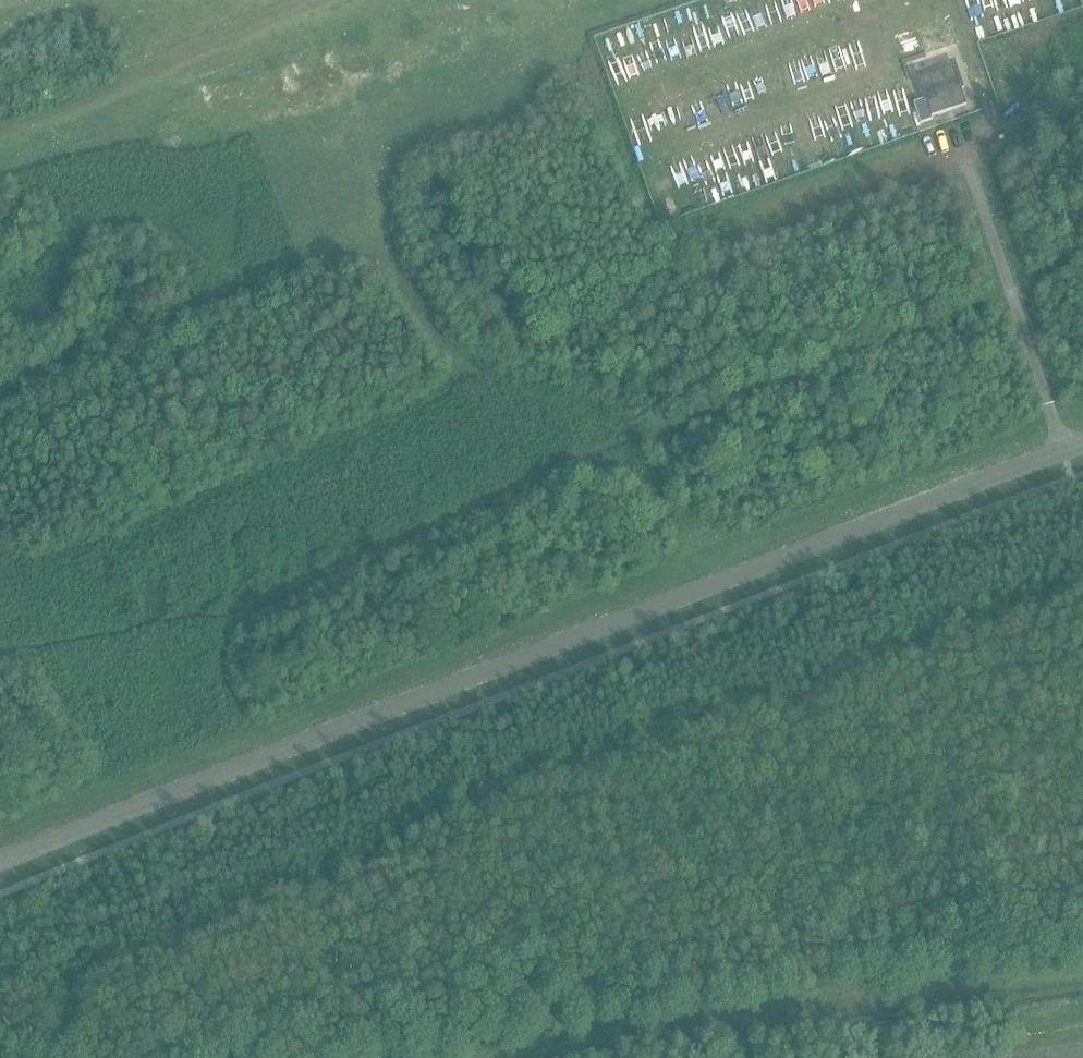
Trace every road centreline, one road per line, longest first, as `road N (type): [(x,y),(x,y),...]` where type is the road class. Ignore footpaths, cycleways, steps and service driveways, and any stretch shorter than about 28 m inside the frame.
road 1 (unclassified): [(0,861),(1082,444)]

